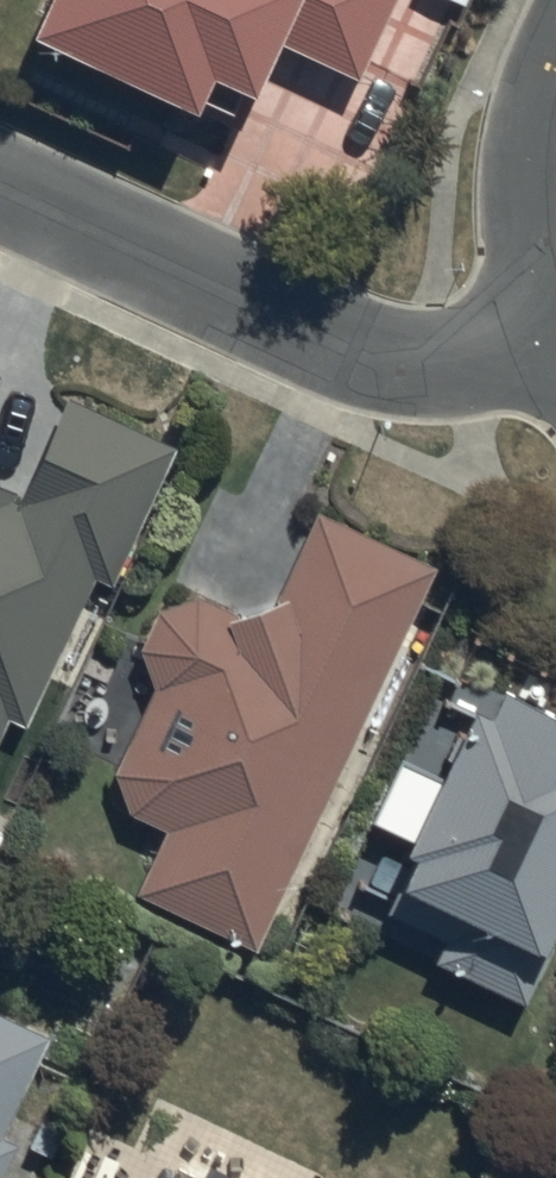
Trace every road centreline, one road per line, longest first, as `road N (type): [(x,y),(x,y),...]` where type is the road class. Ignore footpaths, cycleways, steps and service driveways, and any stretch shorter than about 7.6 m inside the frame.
road 1 (residential): [(555,335),(471,364),(407,363),(0,190)]
road 2 (residential): [(555,272),(543,168),(555,87)]

